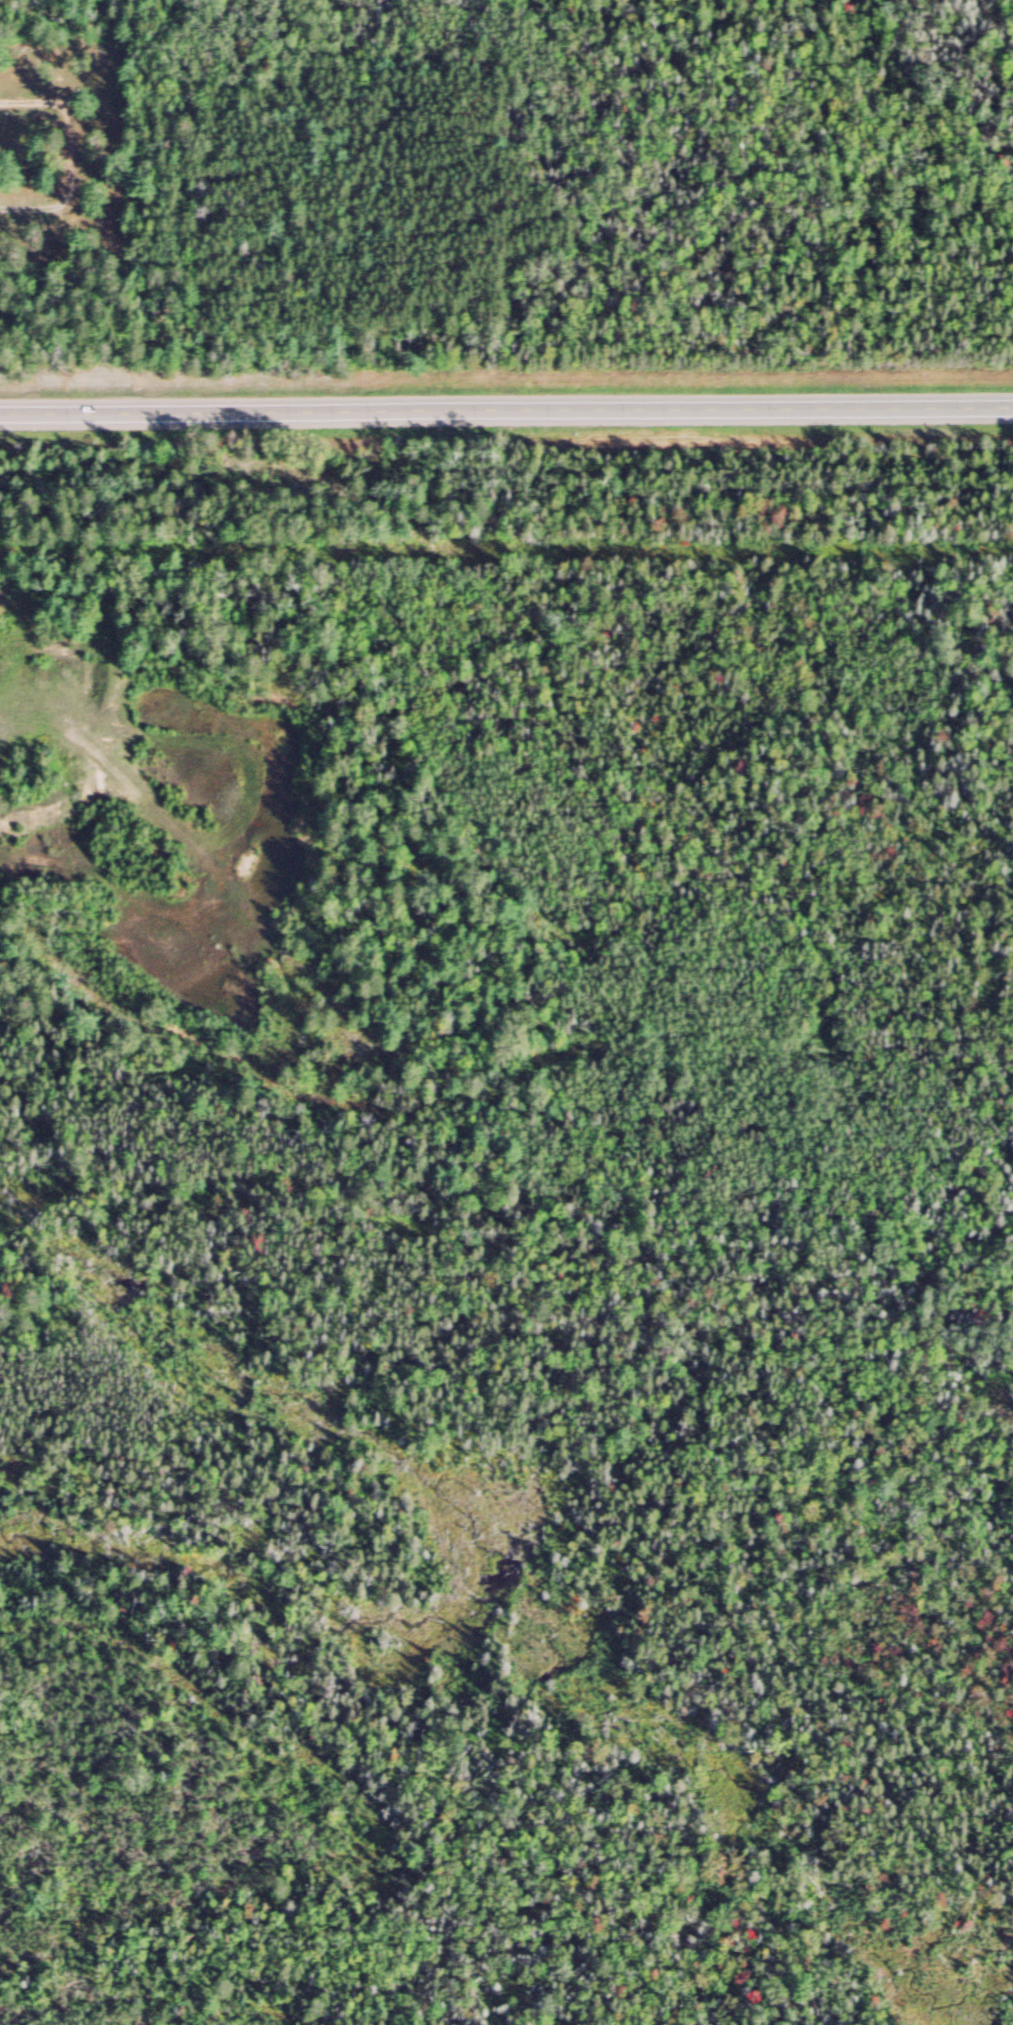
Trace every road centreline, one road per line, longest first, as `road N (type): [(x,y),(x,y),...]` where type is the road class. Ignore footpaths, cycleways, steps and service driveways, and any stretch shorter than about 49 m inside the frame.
road 1 (trunk): [(0,412),(1012,406)]

